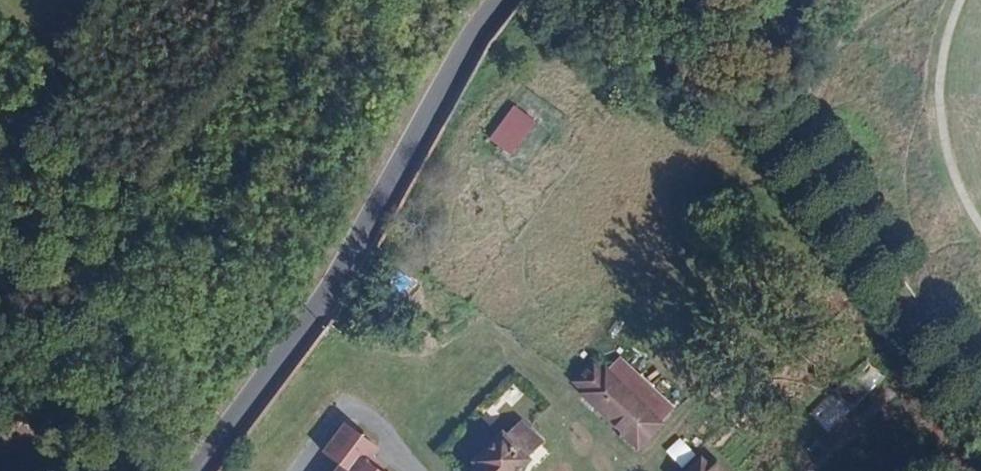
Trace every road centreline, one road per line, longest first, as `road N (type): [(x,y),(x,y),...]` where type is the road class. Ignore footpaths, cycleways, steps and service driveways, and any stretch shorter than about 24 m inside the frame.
road 1 (tertiary): [(201,470),(294,342),(500,0)]

